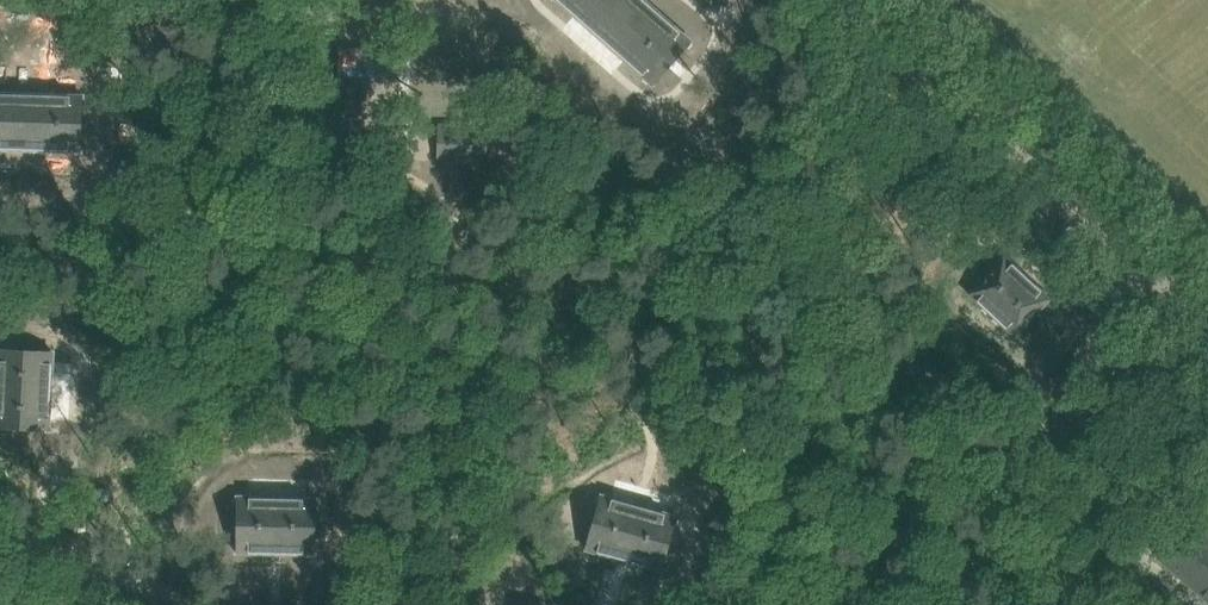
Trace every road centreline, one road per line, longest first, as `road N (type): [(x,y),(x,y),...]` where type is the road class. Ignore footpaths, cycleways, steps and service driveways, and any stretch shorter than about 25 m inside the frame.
road 1 (unclassified): [(1207,324),(837,0)]

